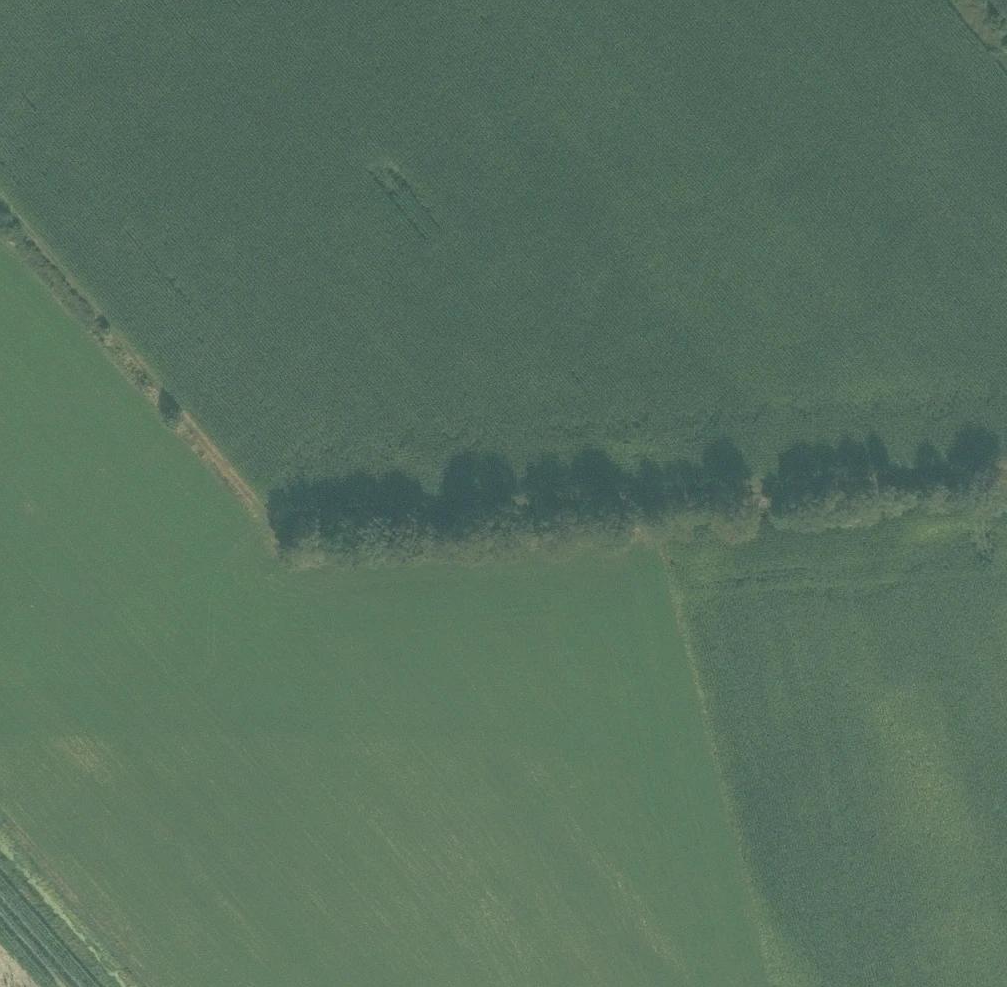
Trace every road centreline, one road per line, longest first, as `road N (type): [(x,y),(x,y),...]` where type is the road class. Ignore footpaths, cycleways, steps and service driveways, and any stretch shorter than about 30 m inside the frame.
road 1 (track): [(0,211),(264,522),(290,532),(1006,476)]

